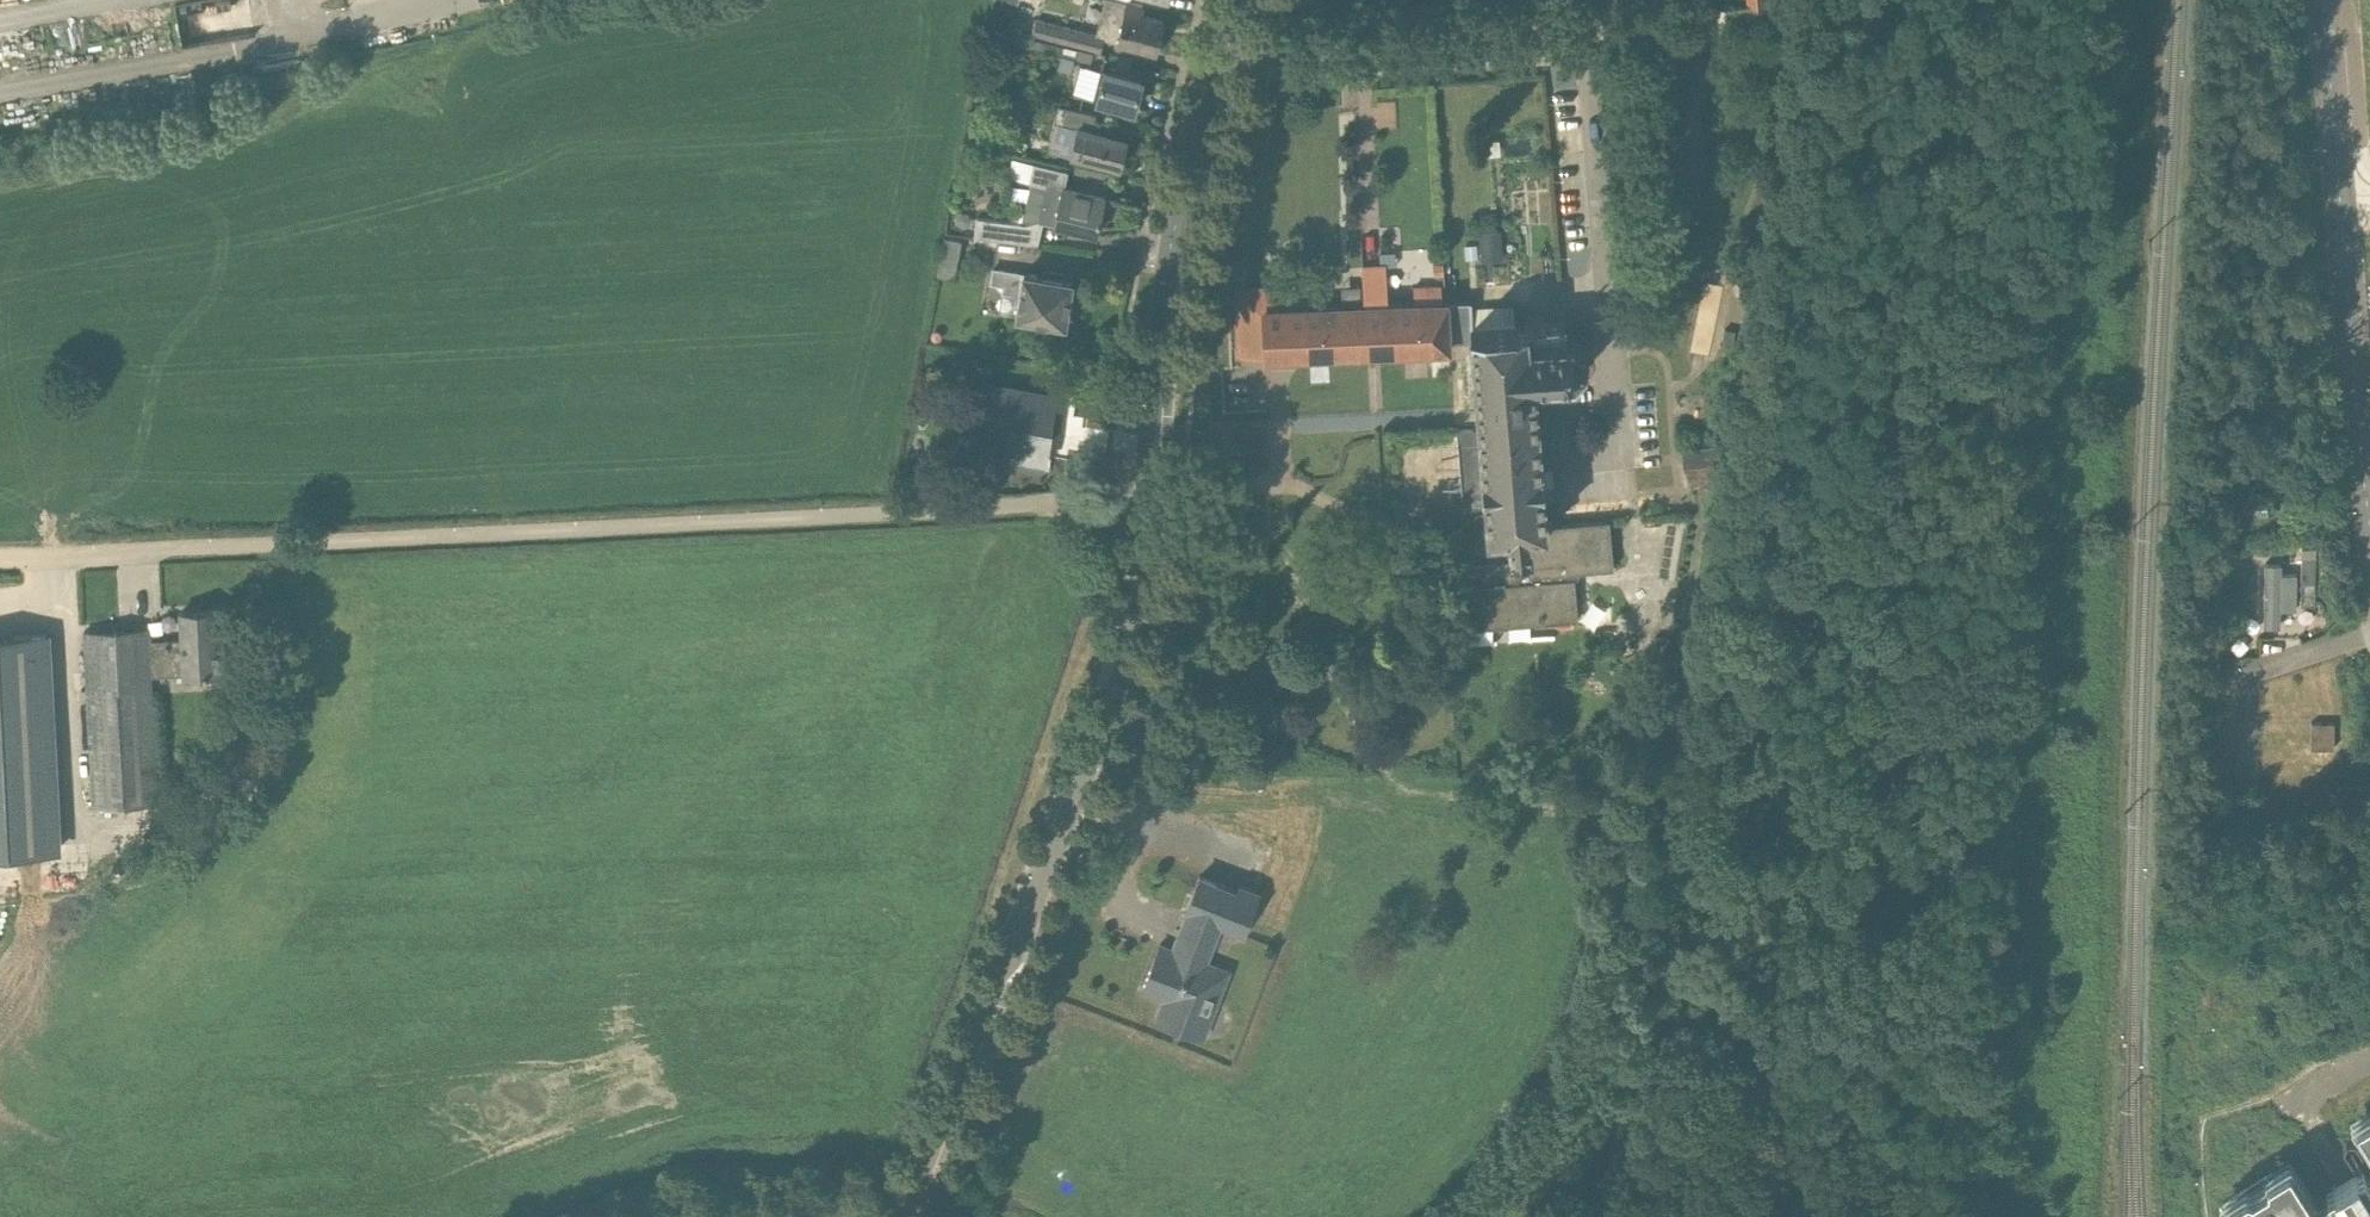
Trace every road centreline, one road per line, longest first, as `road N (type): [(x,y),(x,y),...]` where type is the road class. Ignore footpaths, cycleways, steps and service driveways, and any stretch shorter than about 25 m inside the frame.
road 1 (unclassified): [(1153,497),(0,562)]
road 2 (tertiary): [(910,1216),(1122,669),(1153,497)]
road 3 (unclassified): [(1624,420),(1586,57),(1559,43),(1302,60),(1223,44)]
road 4 (secondary): [(2369,505),(2325,0)]
road 5 (tertiary): [(1153,497),(1177,252),(1223,44)]

